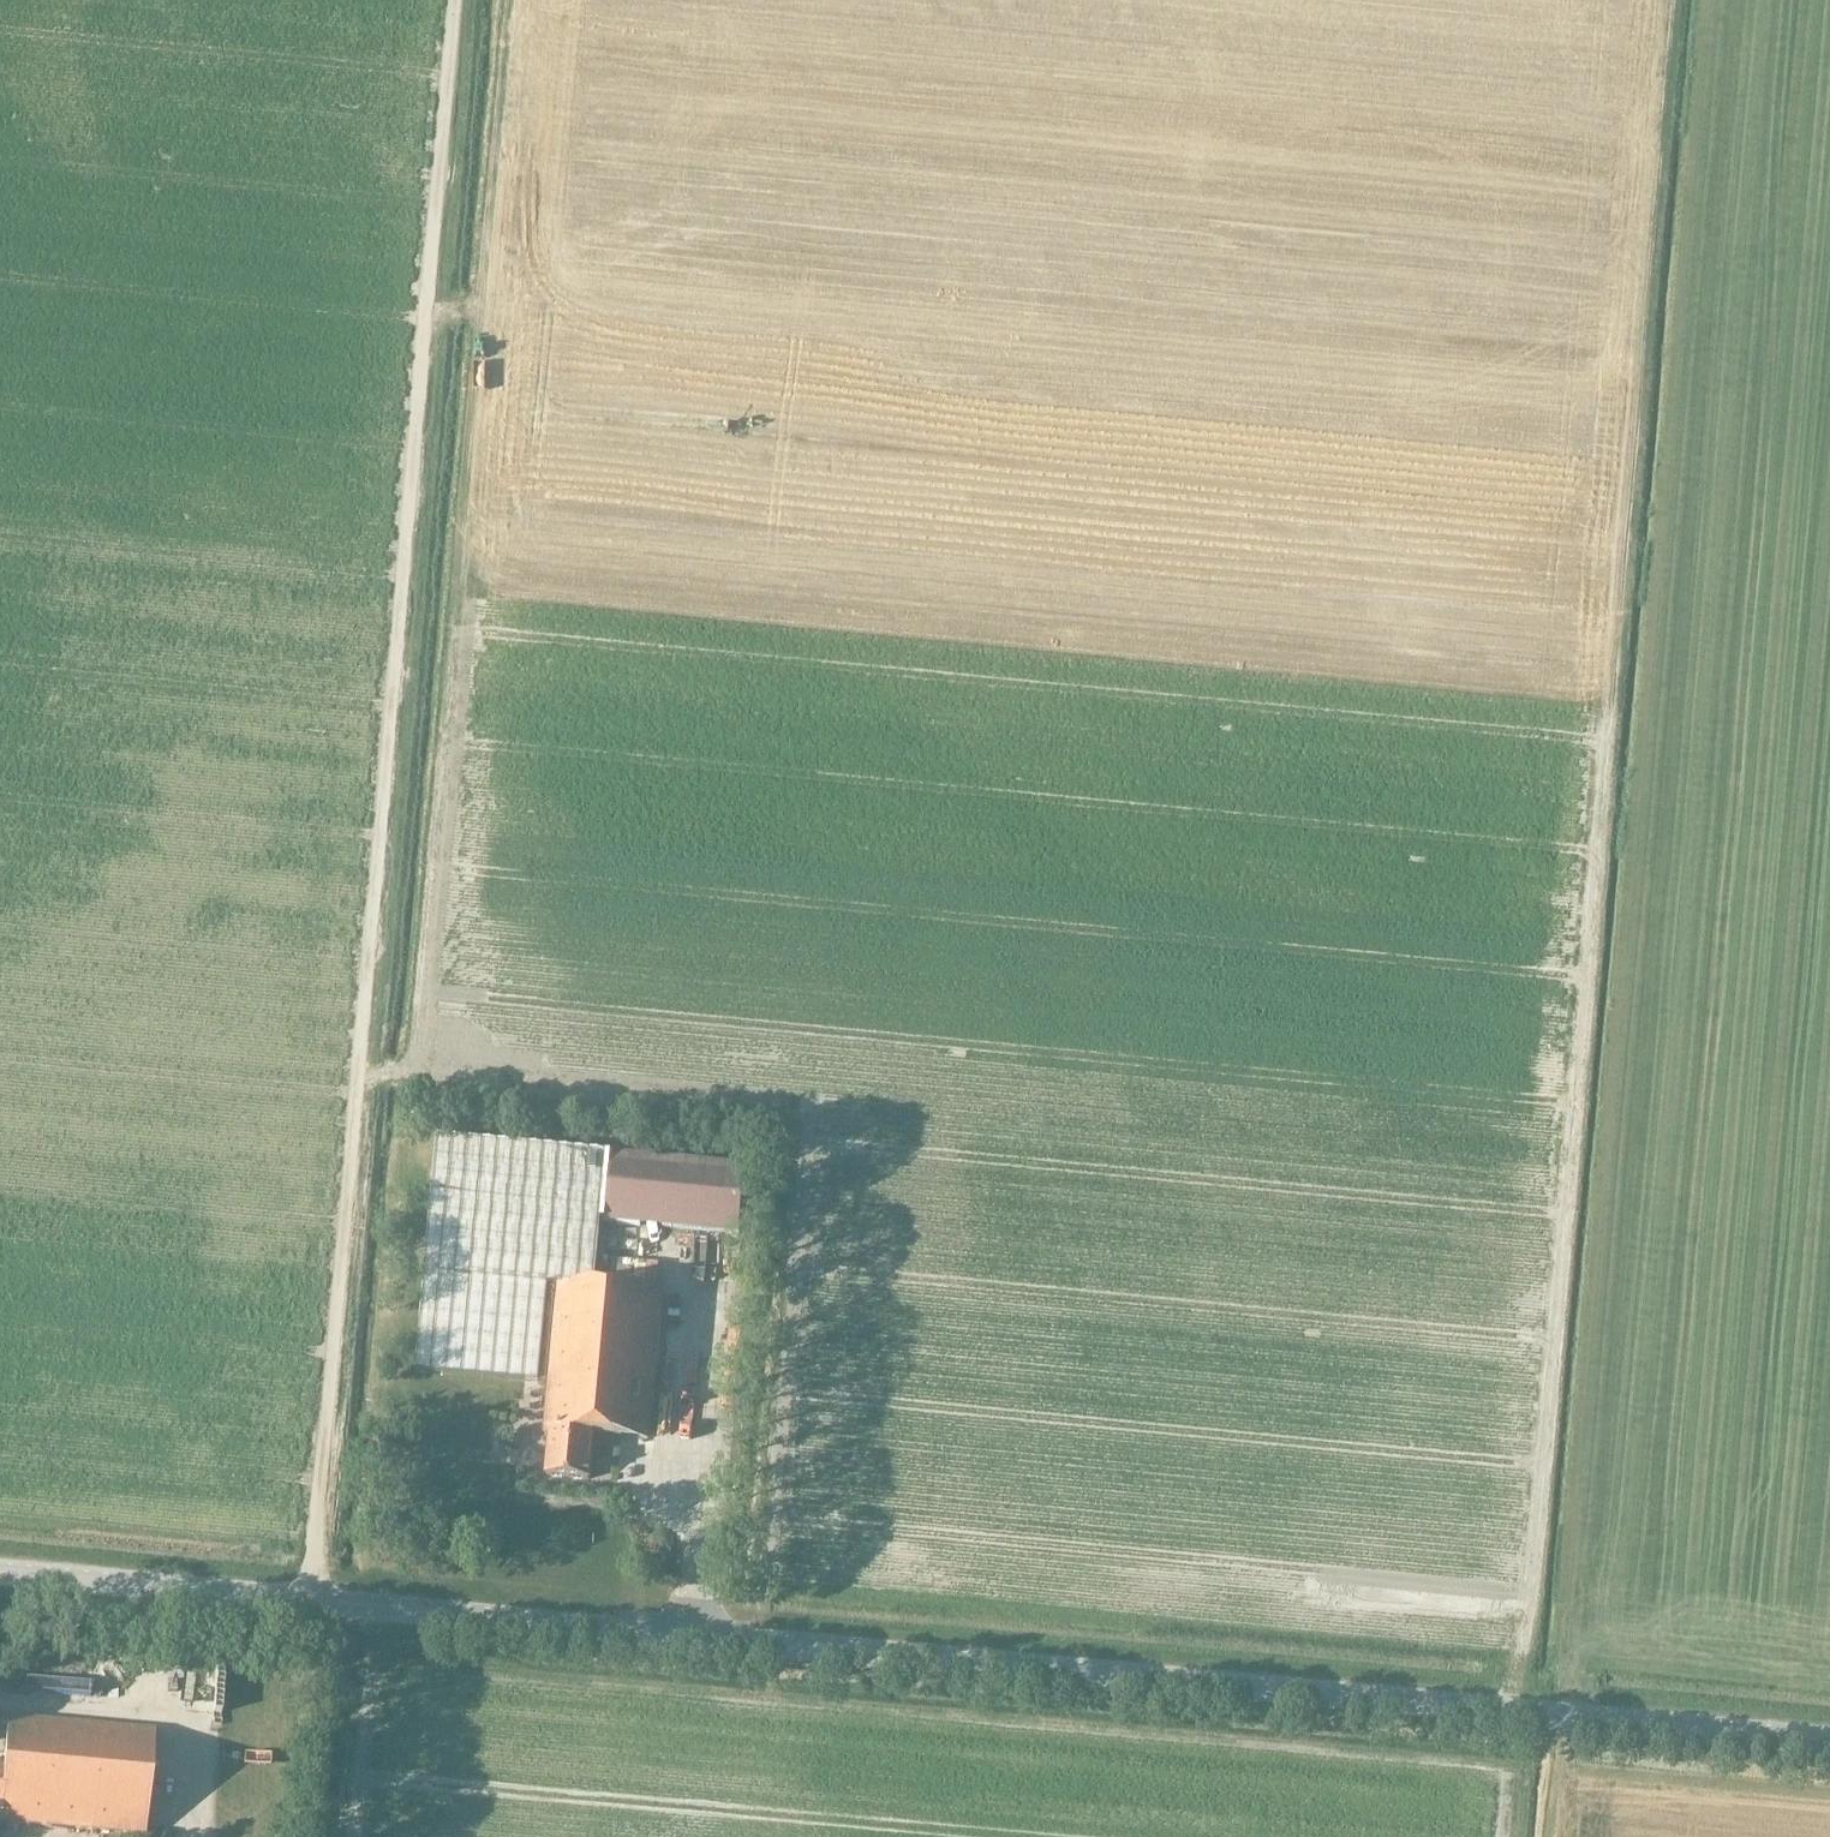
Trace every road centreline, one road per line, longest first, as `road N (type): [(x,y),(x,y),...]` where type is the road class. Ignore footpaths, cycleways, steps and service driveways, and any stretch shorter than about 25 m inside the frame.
road 1 (unclassified): [(1829,1742),(0,1574)]

